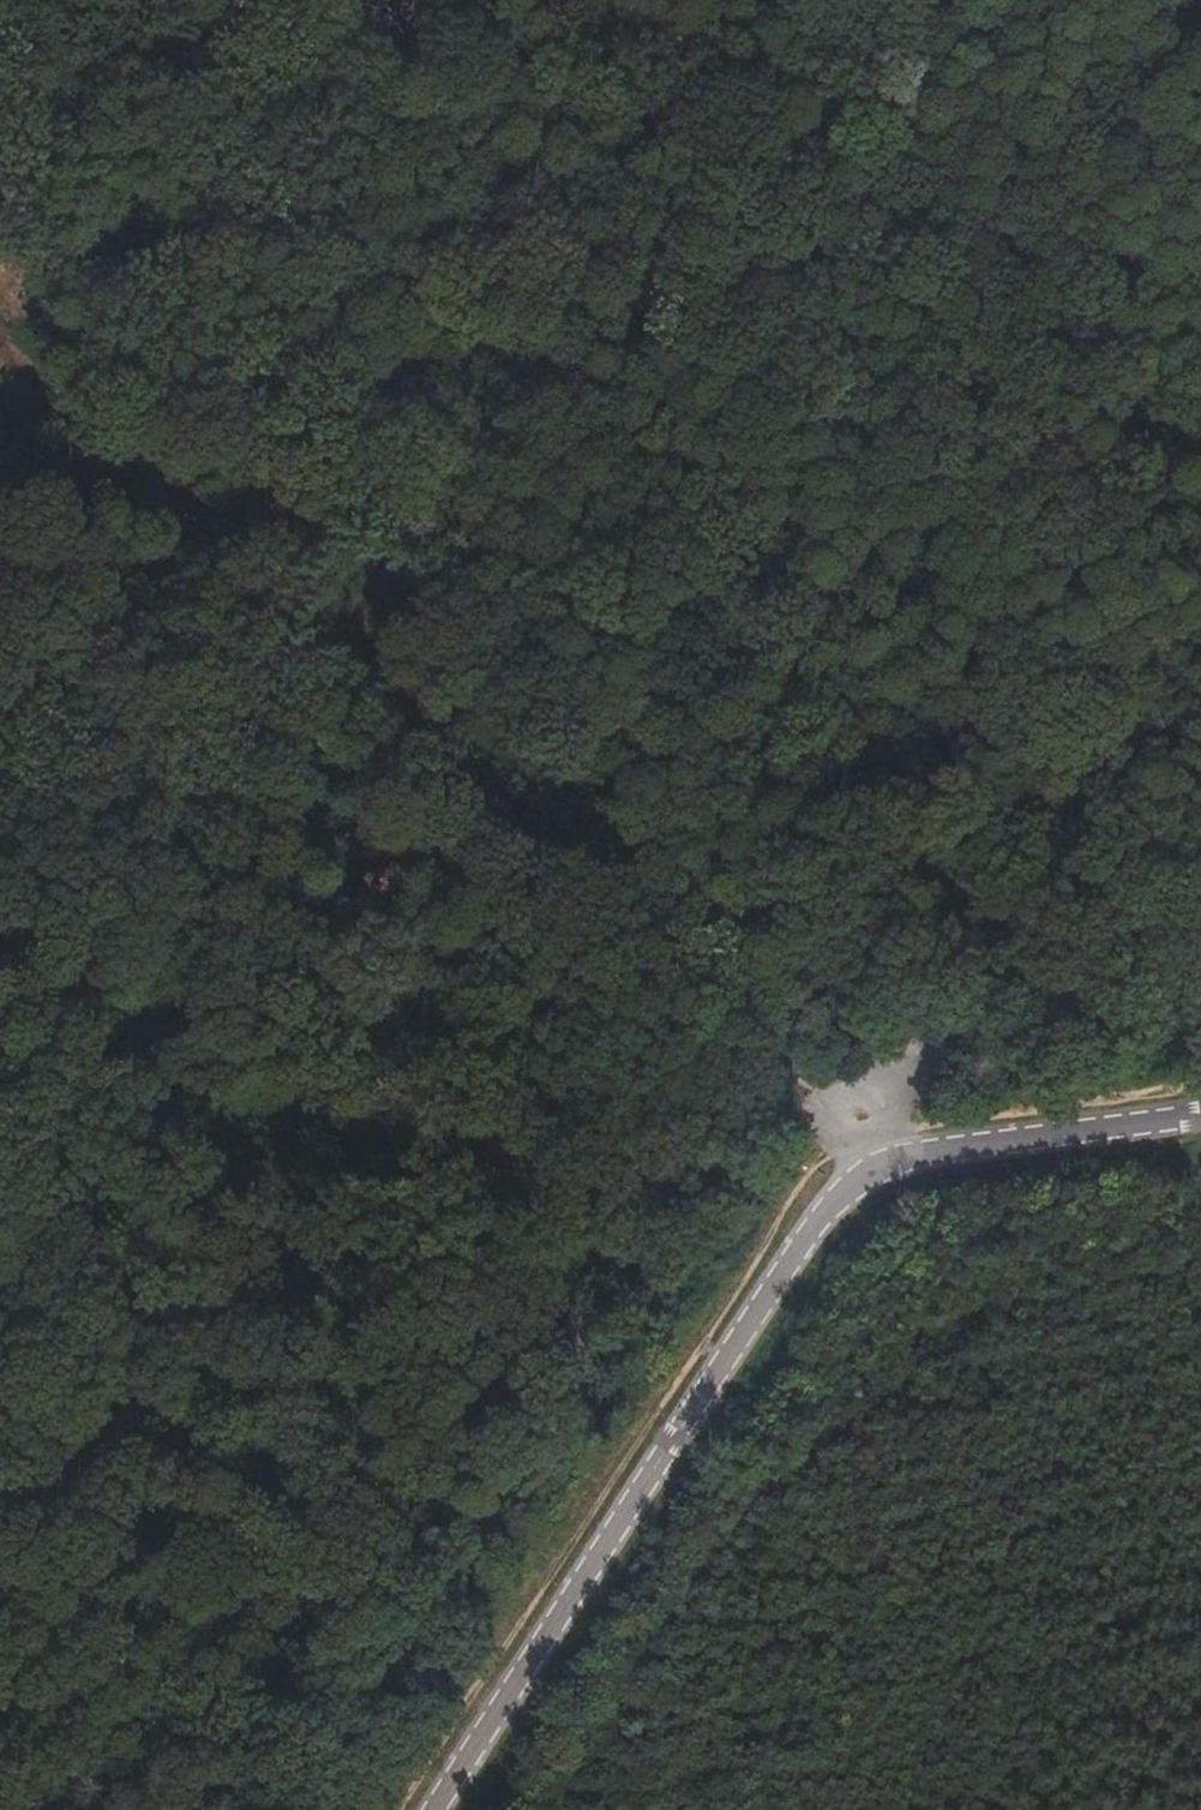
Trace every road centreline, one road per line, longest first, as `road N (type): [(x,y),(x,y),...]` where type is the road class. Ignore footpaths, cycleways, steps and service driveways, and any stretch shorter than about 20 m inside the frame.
road 1 (unclassified): [(434,1809),(826,1209),(860,1178),(897,1160),(1200,1115)]
road 2 (track): [(860,1178),(1200,637)]

